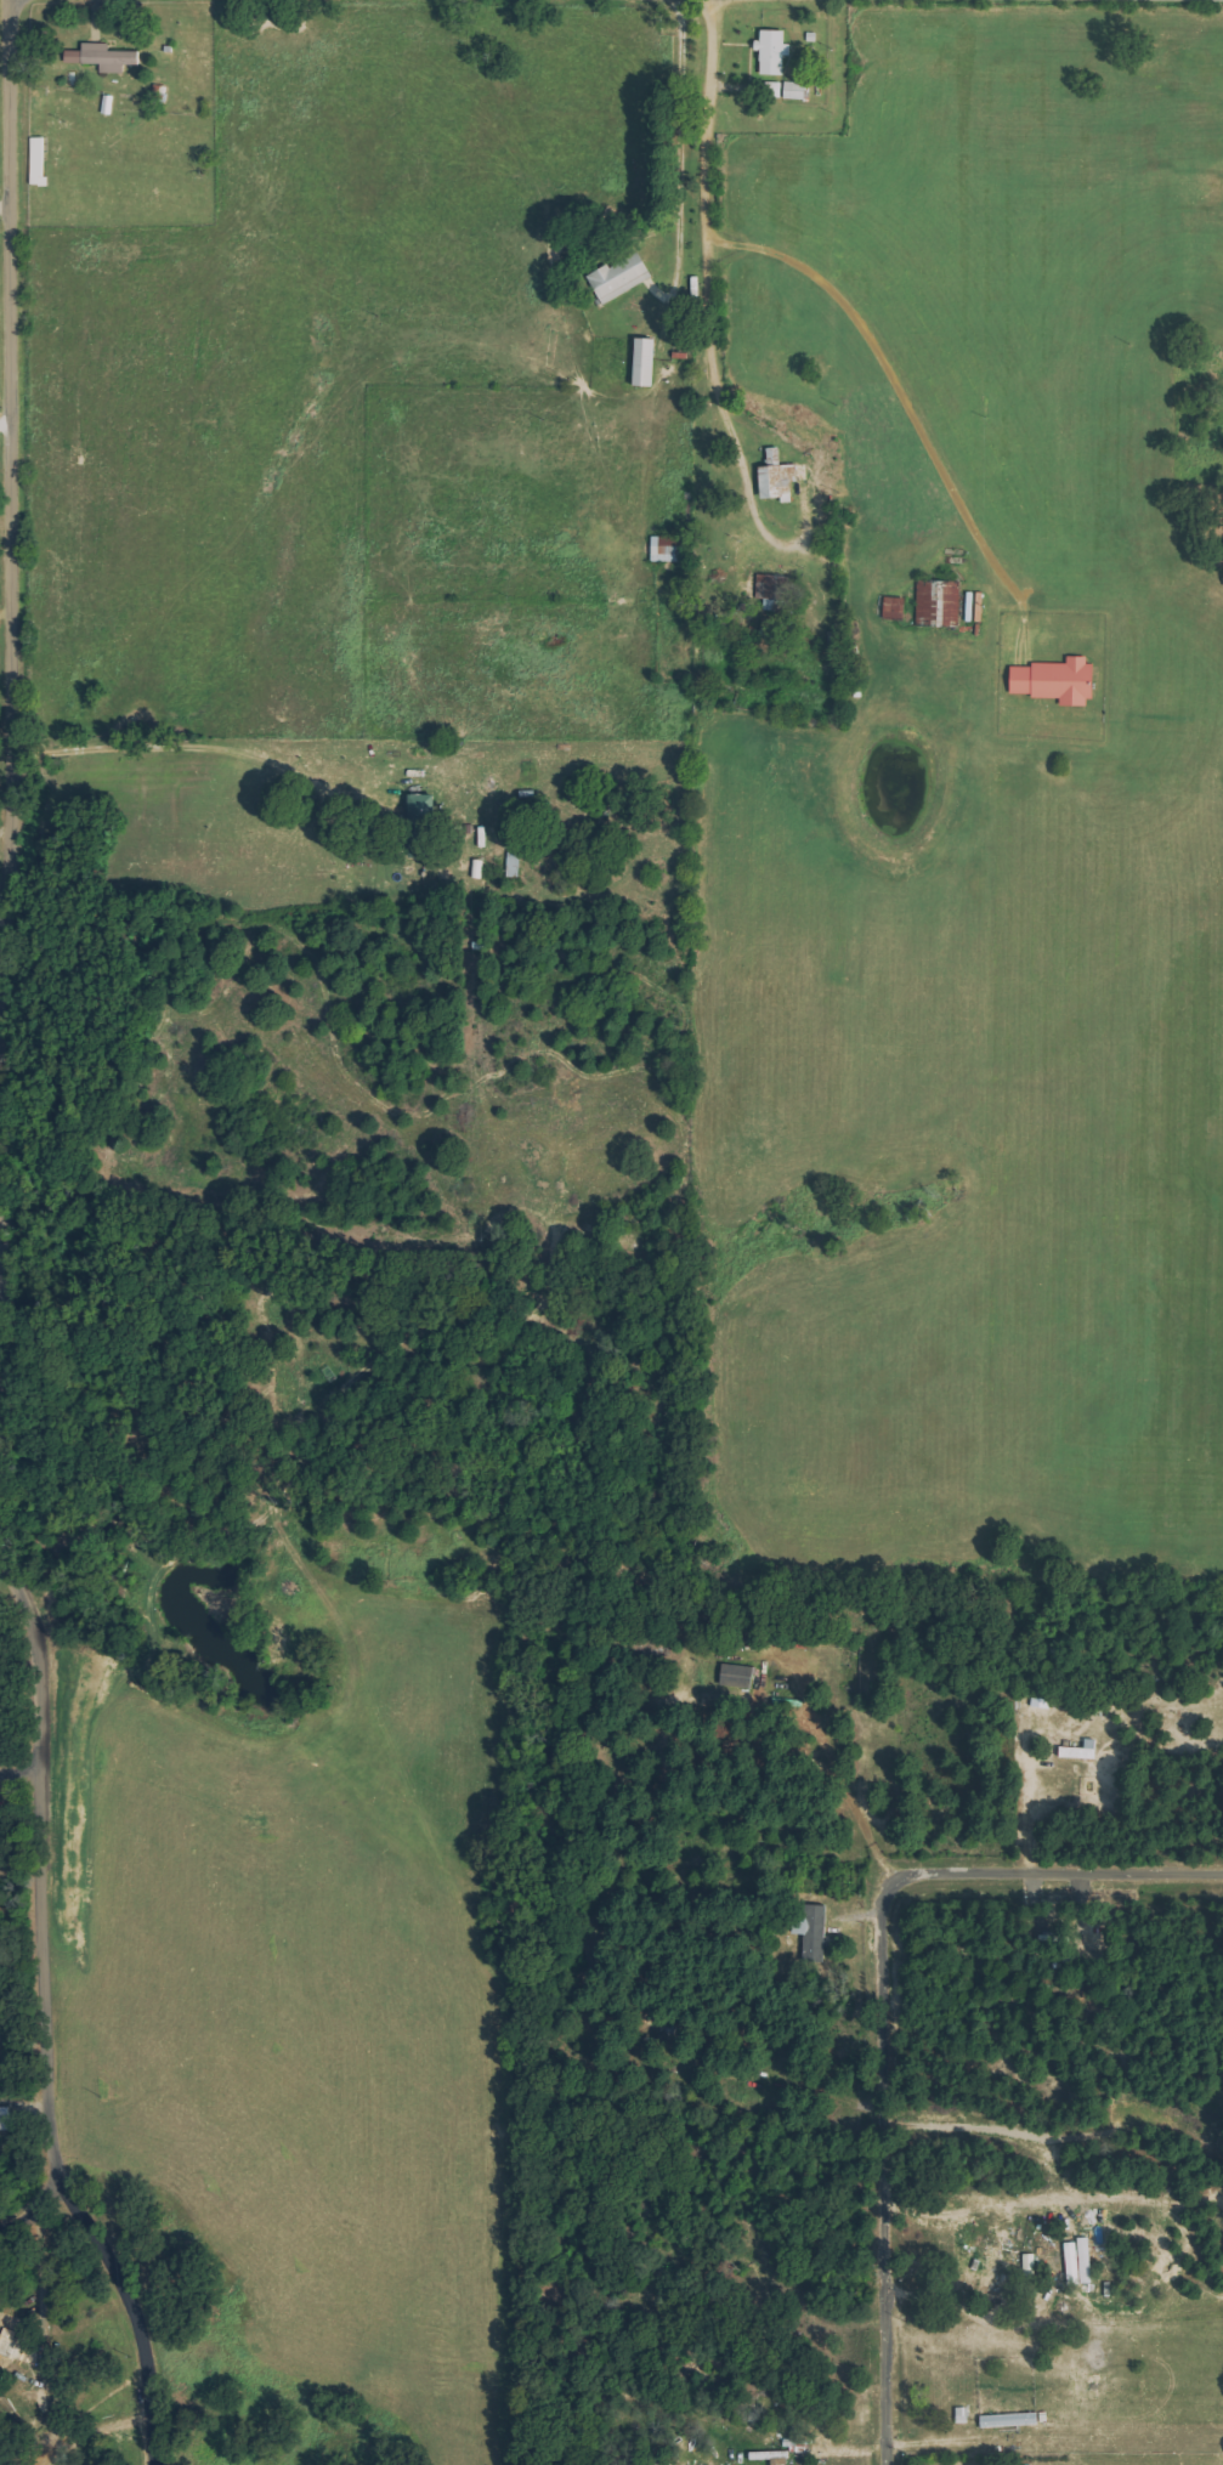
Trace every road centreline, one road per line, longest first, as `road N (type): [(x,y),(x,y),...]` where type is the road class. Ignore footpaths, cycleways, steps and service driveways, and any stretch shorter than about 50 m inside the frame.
road 1 (residential): [(0,1280),(10,848),(7,0)]
road 2 (residential): [(157,2464),(142,2336),(100,2240),(52,2165),(36,1927),(36,1679),(28,1621),(0,1562)]
road 3 (residential): [(888,1885),(921,1872),(1222,1872)]

